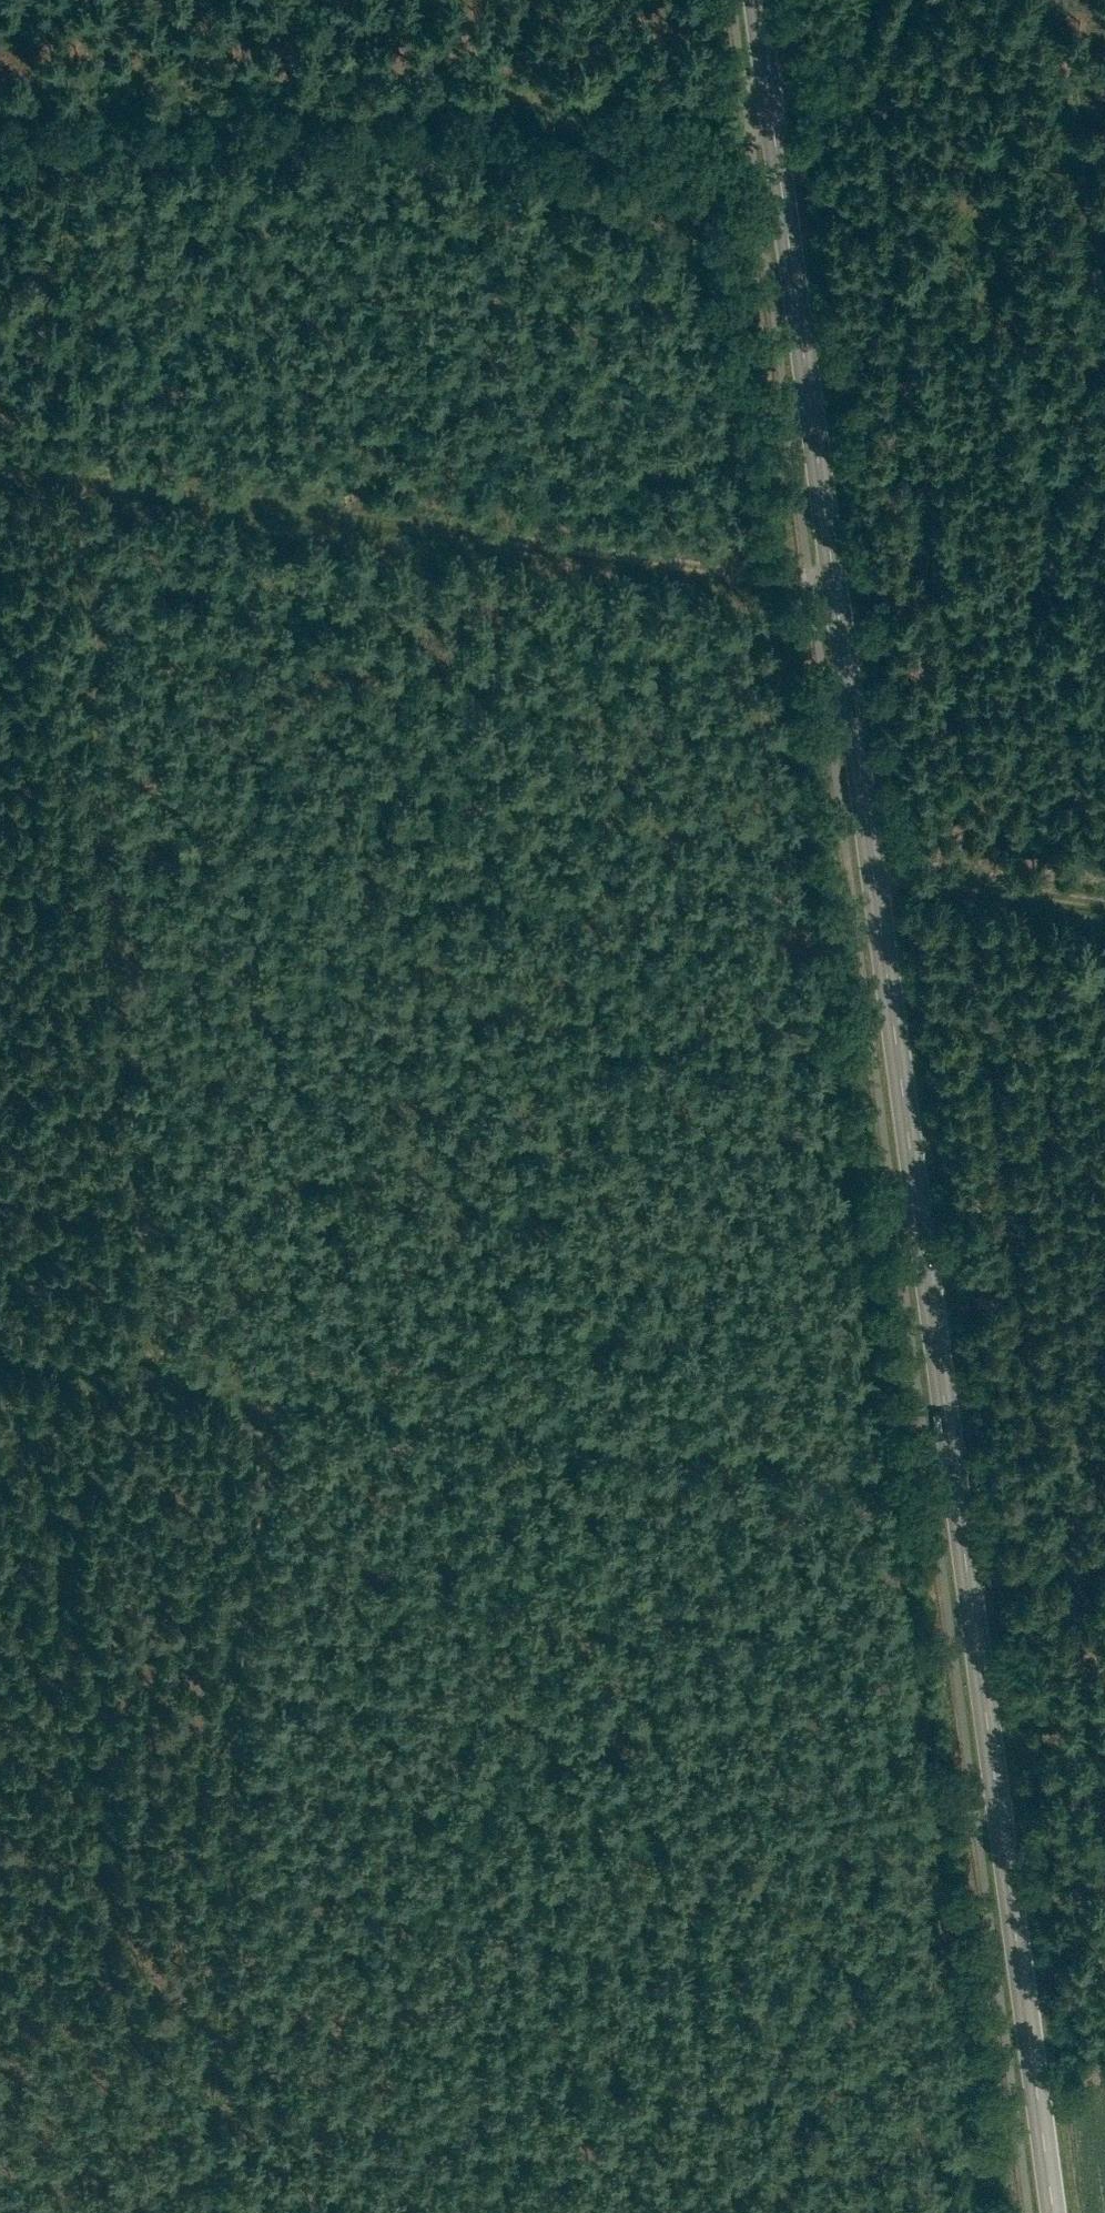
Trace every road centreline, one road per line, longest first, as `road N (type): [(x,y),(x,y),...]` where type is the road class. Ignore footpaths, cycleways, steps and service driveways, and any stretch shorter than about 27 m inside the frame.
road 1 (secondary): [(1054,2212),(757,0)]
road 2 (track): [(834,577),(742,578),(0,471)]
road 3 (track): [(1104,906),(877,876)]

